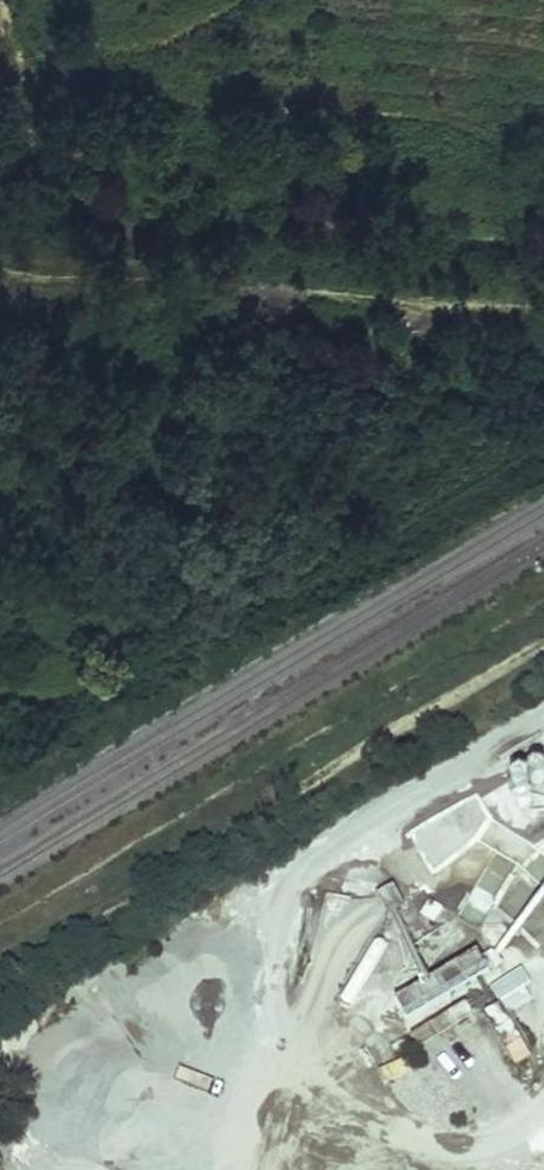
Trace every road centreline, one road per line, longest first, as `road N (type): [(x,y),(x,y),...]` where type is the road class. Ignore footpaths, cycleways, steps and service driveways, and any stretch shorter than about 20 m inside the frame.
road 1 (track): [(0,978),(543,642)]

